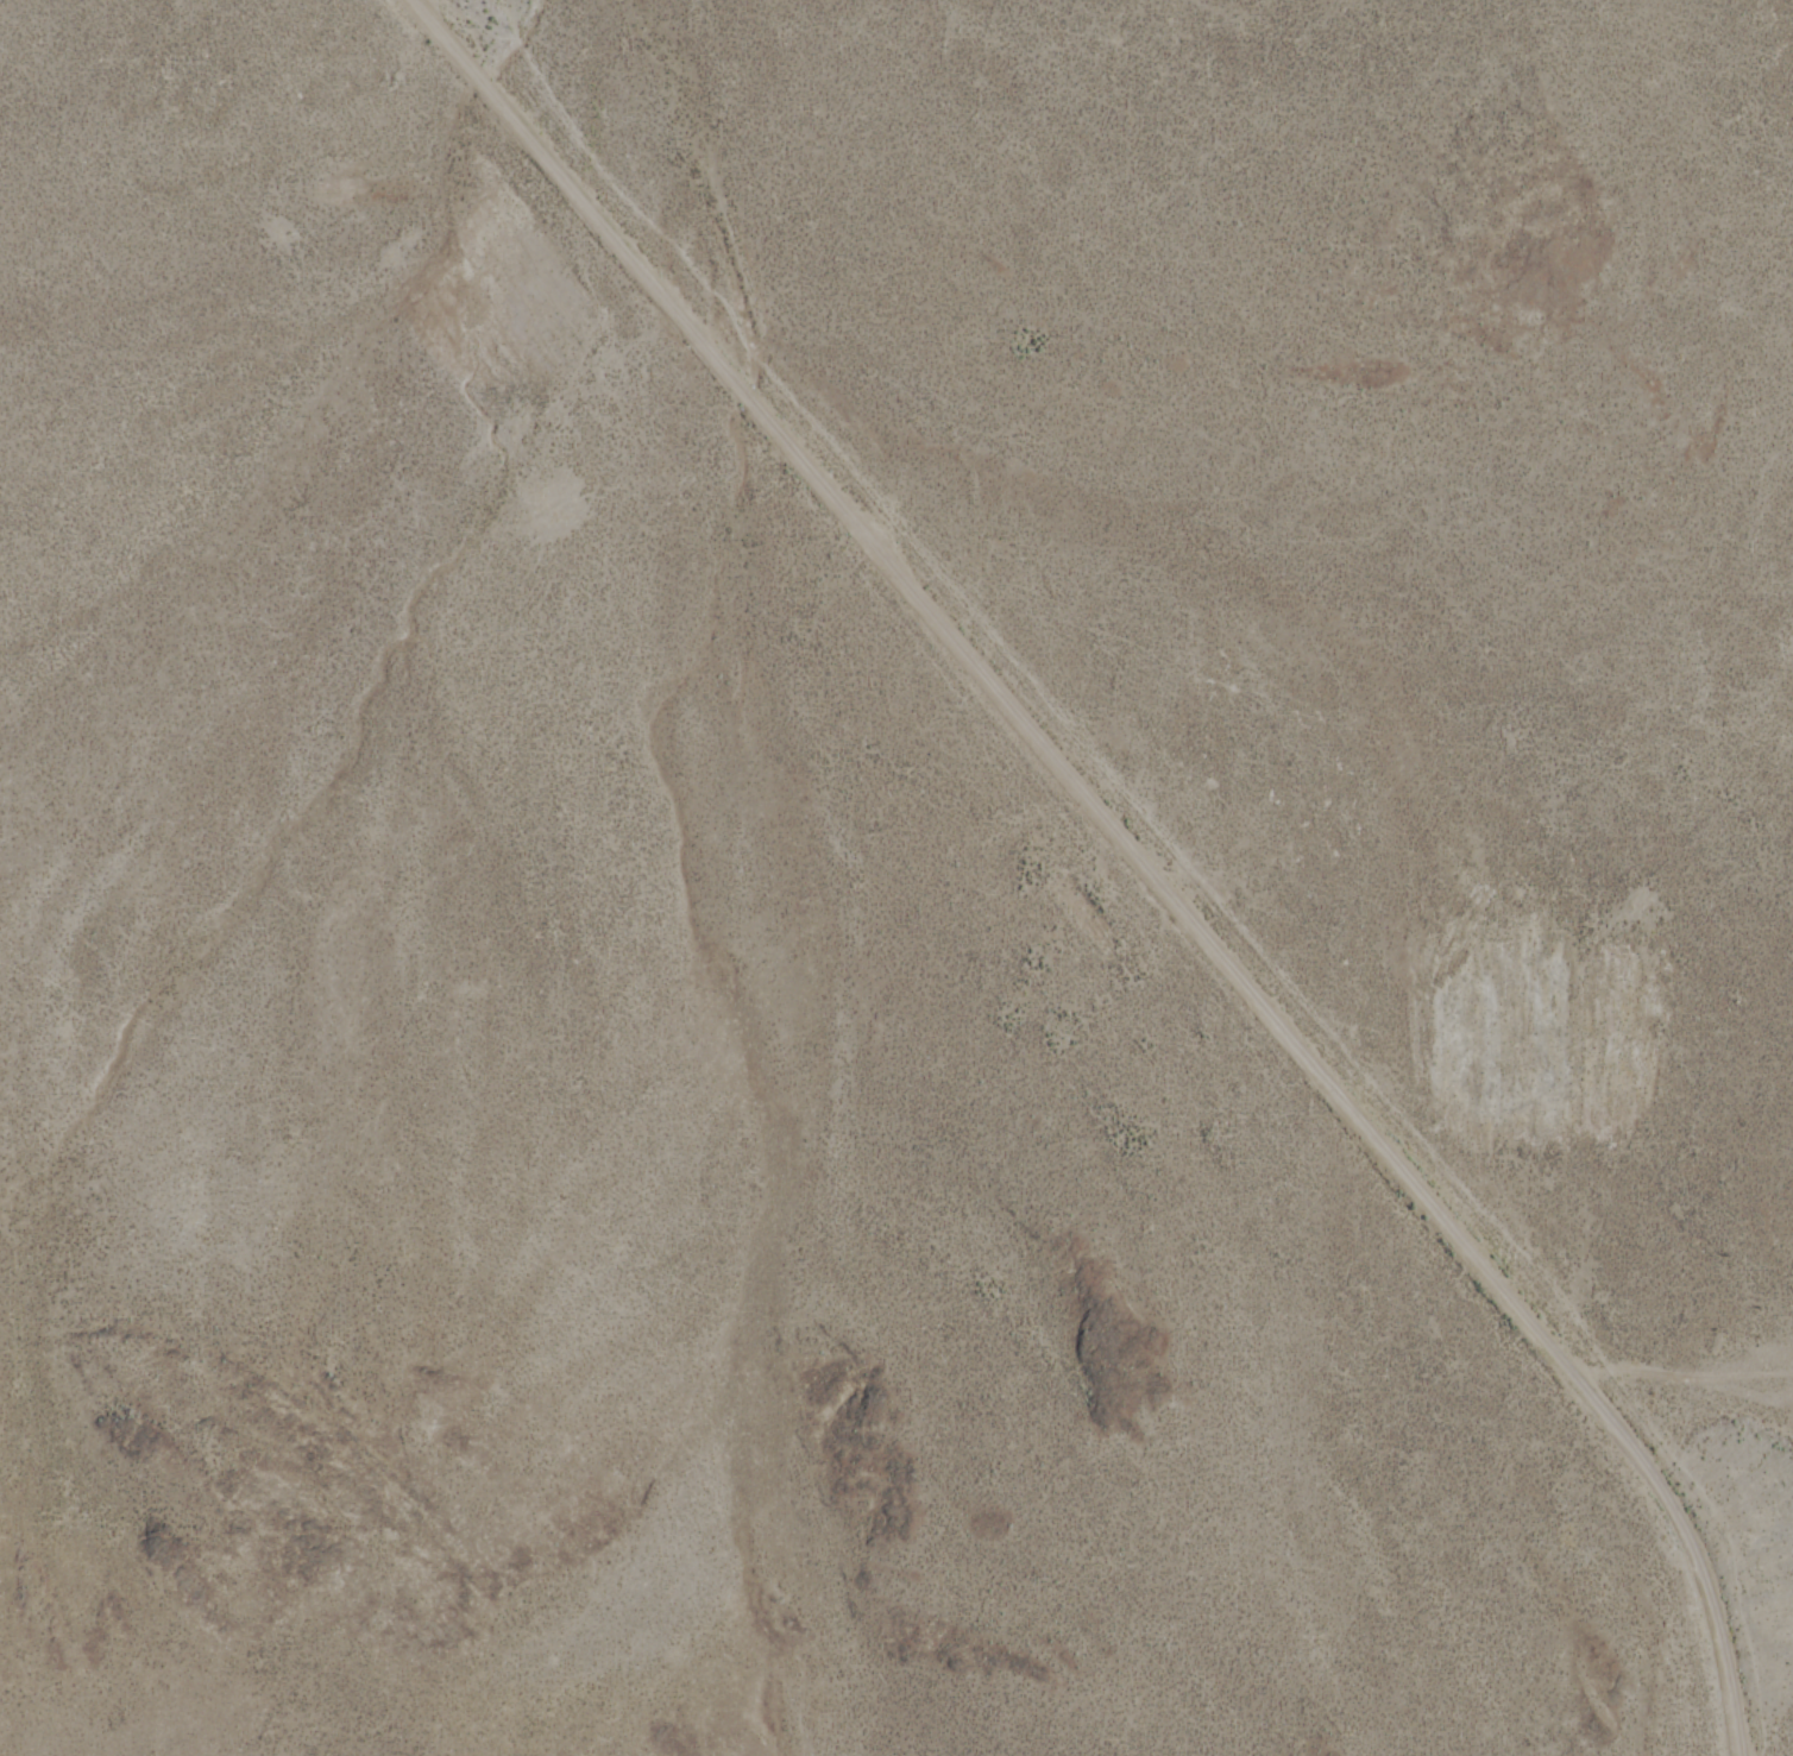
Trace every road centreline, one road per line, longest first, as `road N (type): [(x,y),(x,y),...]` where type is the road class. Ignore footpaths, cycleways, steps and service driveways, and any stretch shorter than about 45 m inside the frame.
road 1 (residential): [(1738,1755),(1712,1601),(1693,1547),(1616,1425),(411,0)]
road 2 (track): [(1792,1373),(1717,1379),(1569,1370)]

